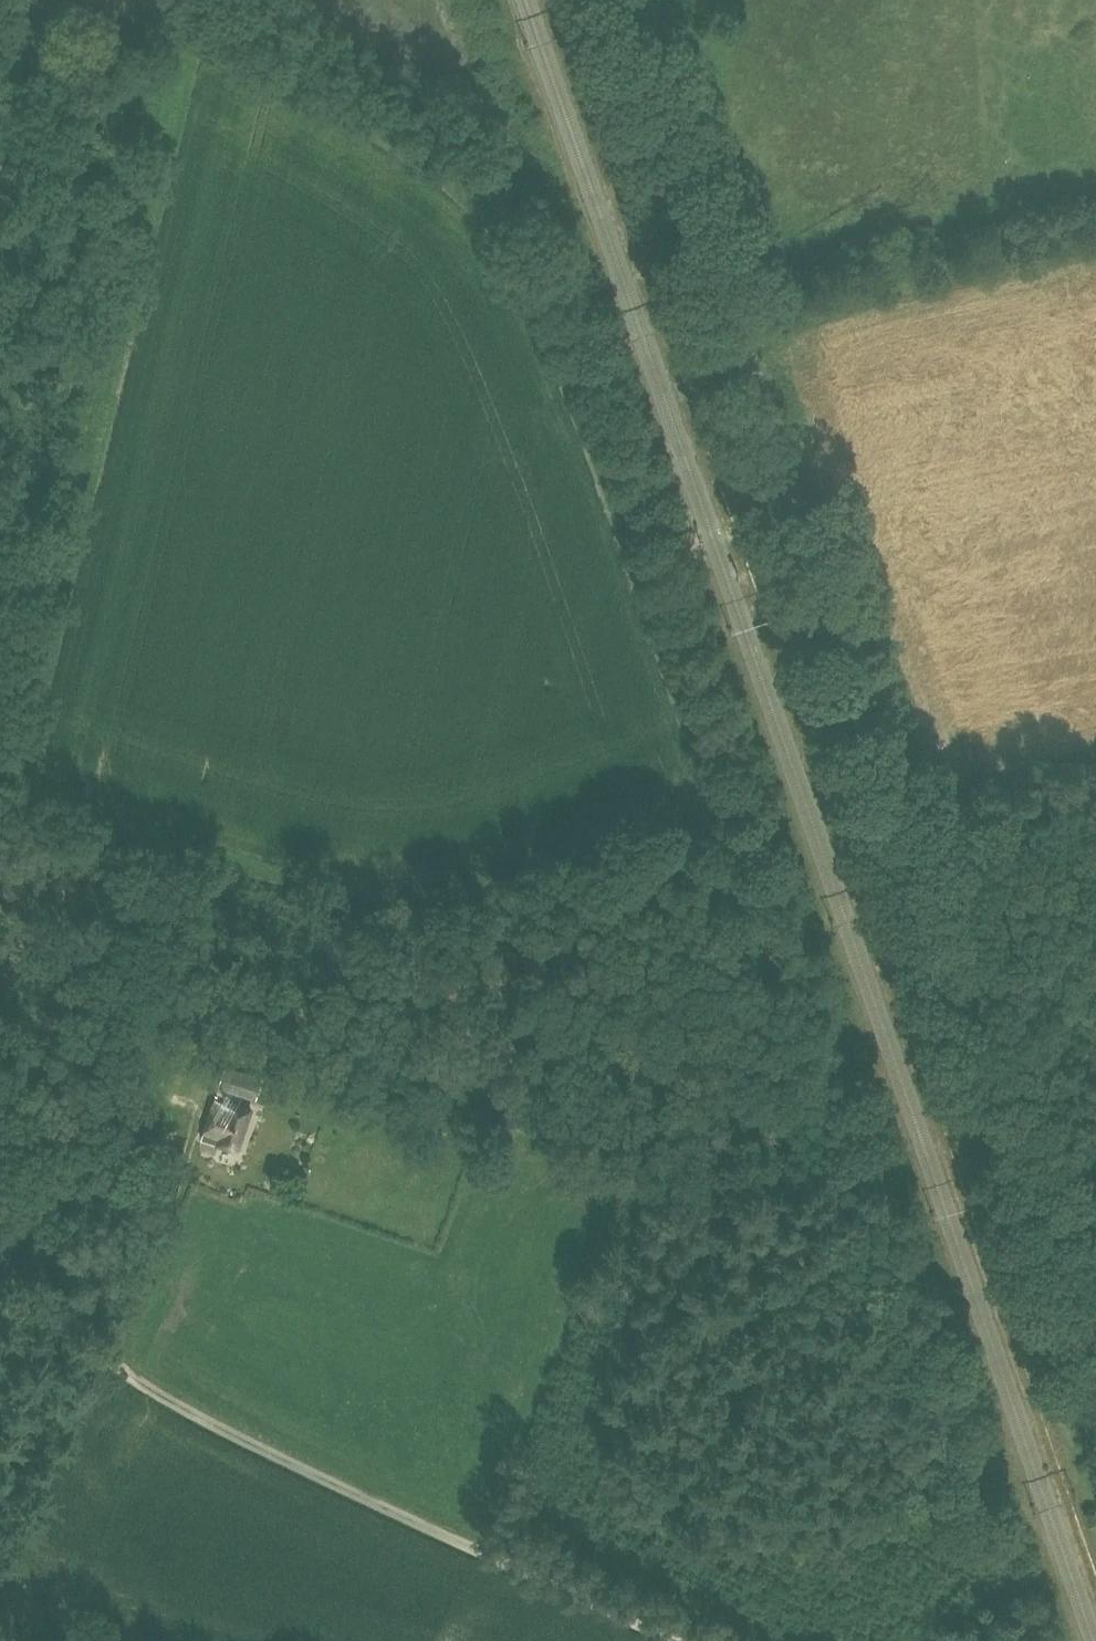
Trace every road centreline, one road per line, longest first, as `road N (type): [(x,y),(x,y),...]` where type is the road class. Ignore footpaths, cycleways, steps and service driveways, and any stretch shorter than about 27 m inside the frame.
road 1 (tertiary): [(1095,1372),(615,0)]
road 2 (unclassified): [(682,1640),(320,1477),(150,1390),(57,1325),(0,1259)]

